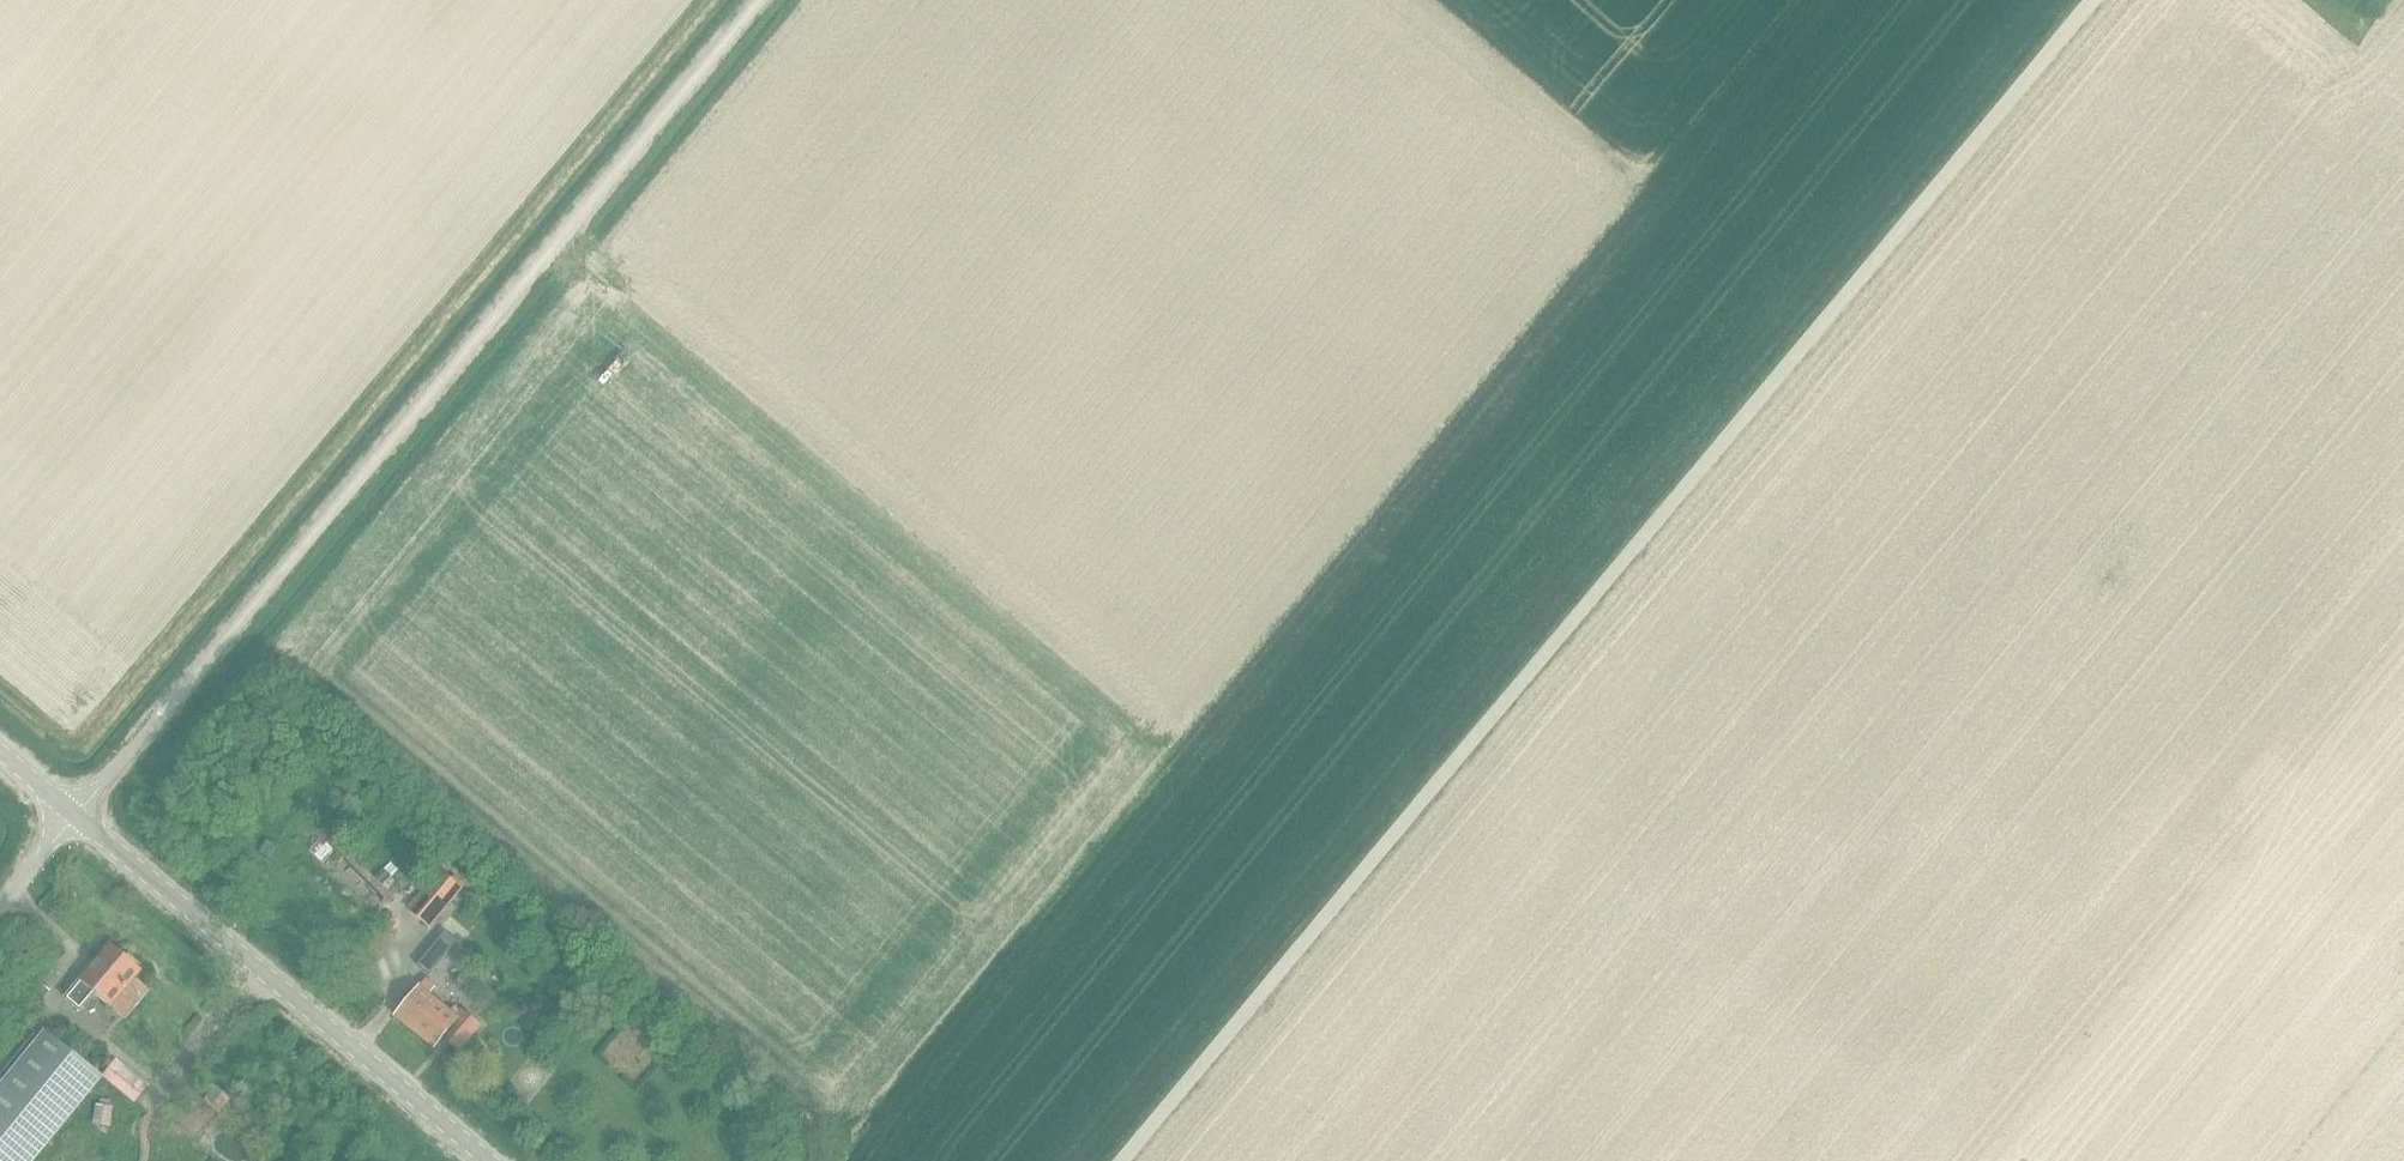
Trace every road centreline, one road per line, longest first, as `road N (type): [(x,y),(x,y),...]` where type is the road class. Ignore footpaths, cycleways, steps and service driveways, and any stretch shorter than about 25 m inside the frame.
road 1 (unclassified): [(1123,1160),(2089,0)]
road 2 (unclassified): [(75,815),(759,0)]
road 3 (tertiary): [(491,1160),(75,815)]

